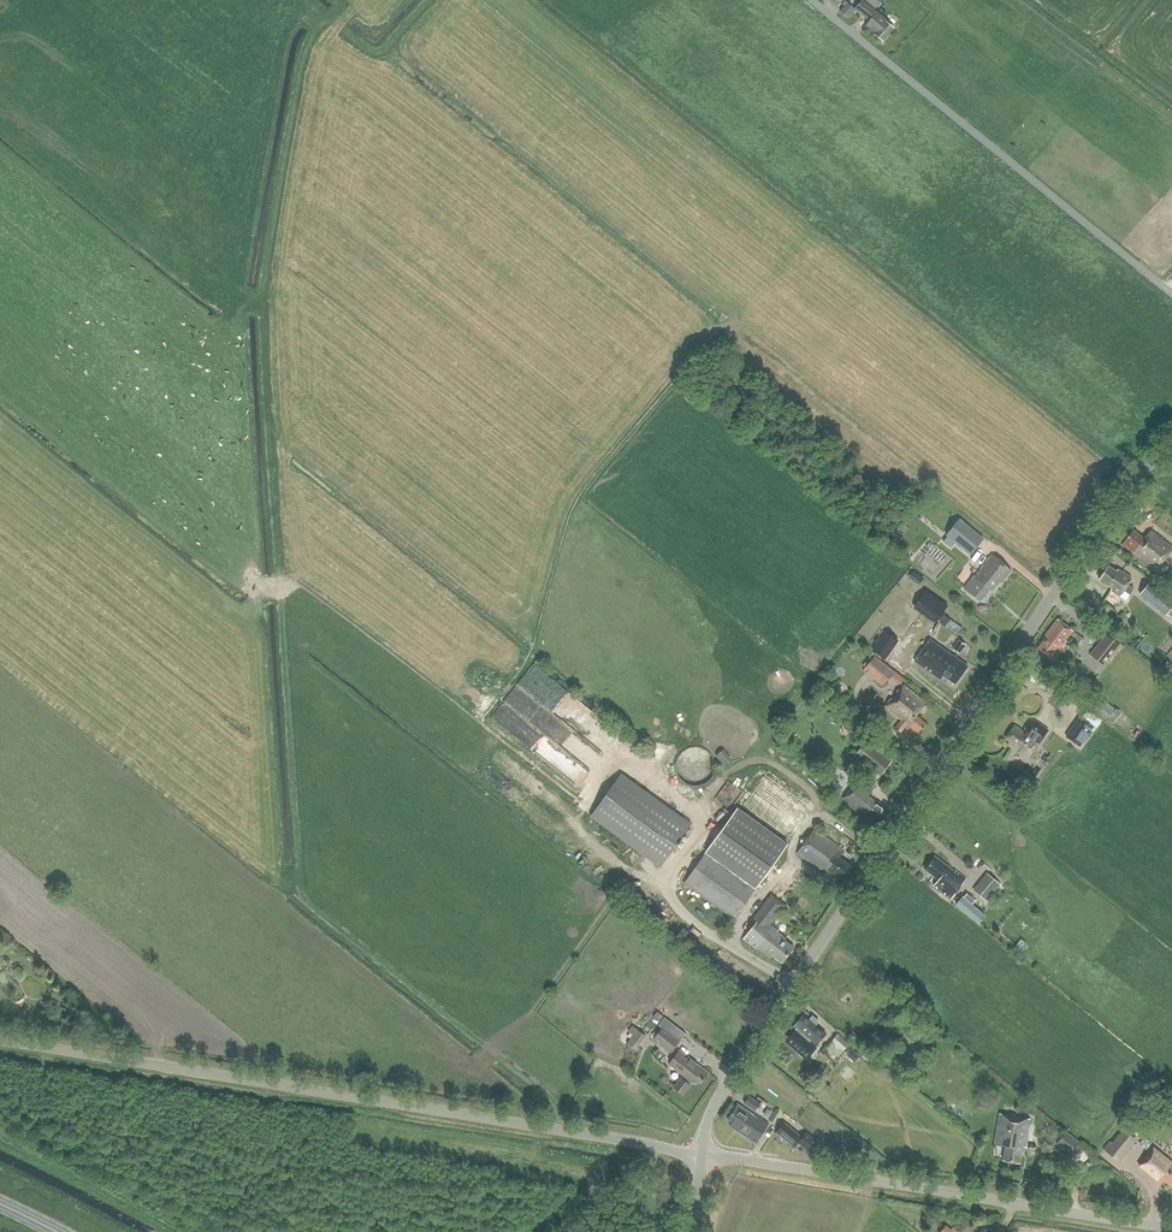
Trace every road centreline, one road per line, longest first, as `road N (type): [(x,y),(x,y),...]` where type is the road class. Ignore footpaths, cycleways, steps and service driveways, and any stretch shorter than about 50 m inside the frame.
road 1 (tertiary): [(703,1154),(717,1101),(917,798),(1108,512),(1171,447)]
road 2 (residential): [(703,1154),(0,1039)]
road 3 (residential): [(1171,1228),(703,1154)]
road 4 (unclassified): [(1171,294),(812,0)]

